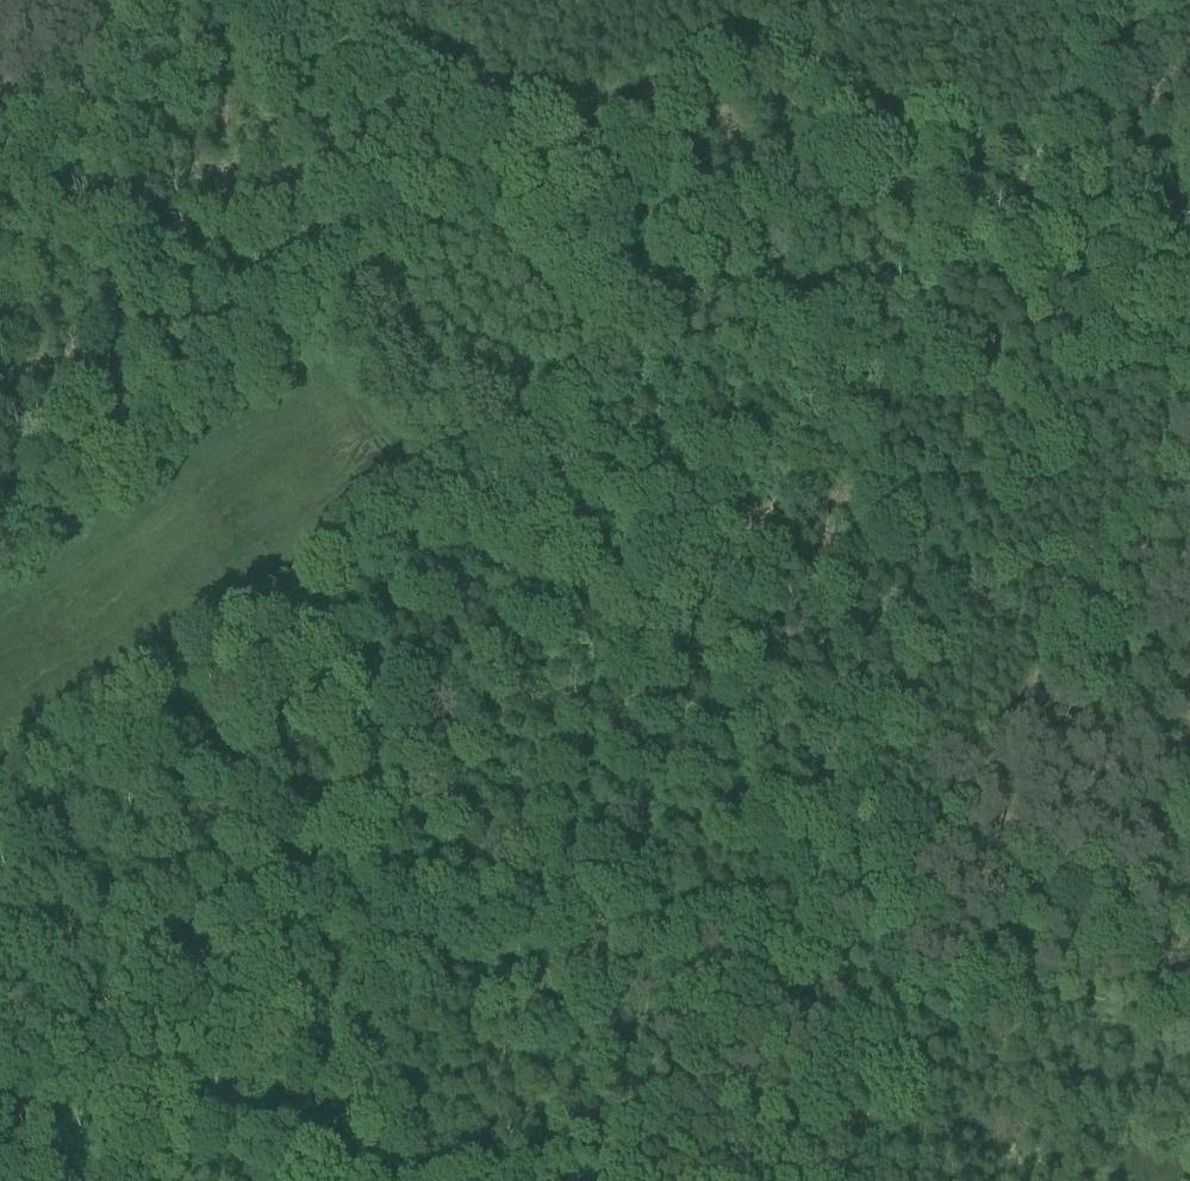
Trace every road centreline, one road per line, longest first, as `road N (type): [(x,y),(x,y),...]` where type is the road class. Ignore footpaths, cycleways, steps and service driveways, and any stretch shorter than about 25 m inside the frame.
road 1 (track): [(0,1167),(69,953),(1189,1021)]
road 2 (track): [(531,1180),(581,980),(751,511),(857,419),(891,335),(925,290)]
road 3 (track): [(1189,455),(936,832),(915,1002),(879,1180)]
road 4 (track): [(764,30),(1189,310)]
road 5 (track): [(365,27),(635,107),(764,30),(779,0)]
road 6 (track): [(154,0),(111,53),(61,89),(0,117)]

